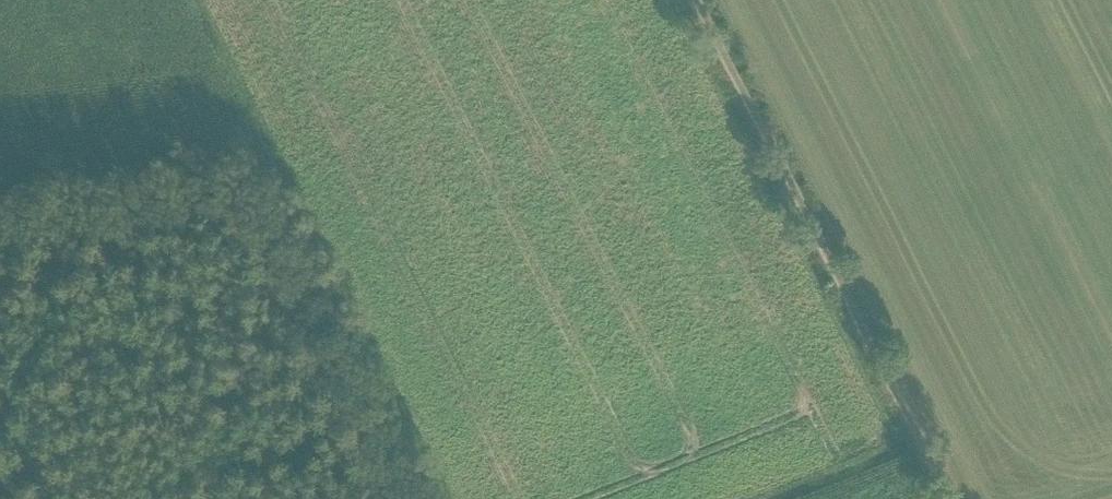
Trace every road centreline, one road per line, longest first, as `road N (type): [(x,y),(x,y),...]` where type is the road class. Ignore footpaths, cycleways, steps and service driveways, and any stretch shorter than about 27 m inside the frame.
road 1 (track): [(691,0),(945,498)]

